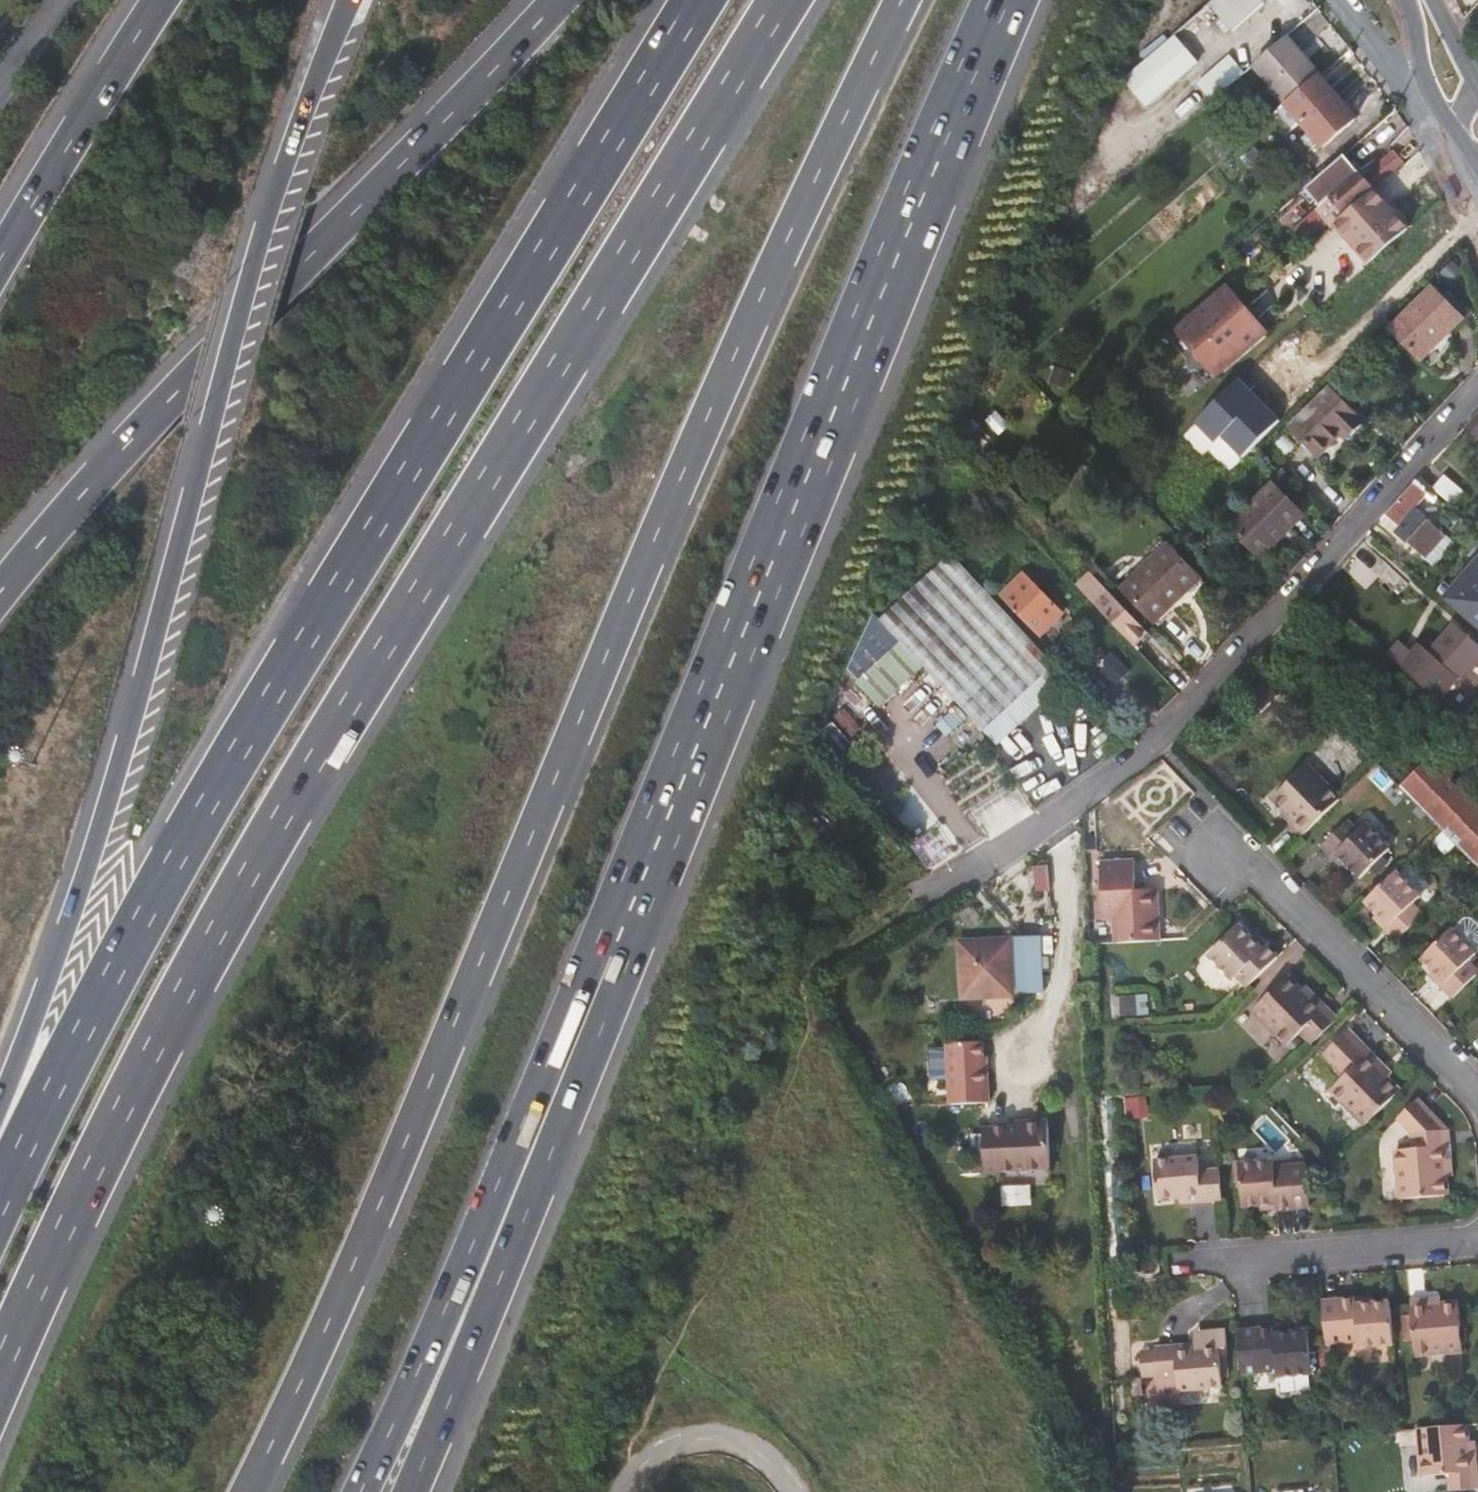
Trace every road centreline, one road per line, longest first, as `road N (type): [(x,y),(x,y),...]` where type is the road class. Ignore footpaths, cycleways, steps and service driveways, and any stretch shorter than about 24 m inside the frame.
road 1 (motorway): [(251,1491),(325,1336),(704,428),(905,0)]
road 2 (motorway): [(0,1379),(137,1083),(232,907),(785,0)]
road 3 (motorway): [(698,0),(164,876),(0,1201)]
road 4 (motorway): [(349,0),(256,262),(145,669),(0,1128)]
road 5 (motorway): [(624,922),(1000,0)]
road 6 (motorway): [(554,0),(100,470),(0,589)]
road 7 (residential): [(1477,391),(1159,742),(927,888)]
road 8 (motorway): [(362,1491),(566,1020),(624,922)]
road 9 (motorway): [(409,1491),(613,1017),(624,922)]
road 10 (residential): [(1477,1093),(1206,821)]
road 11 (motorway): [(158,0),(0,257)]
road 12 (residential): [(1477,1236),(1248,1259)]
road 13 (tertiary): [(1411,0),(1433,93),(1459,136)]

